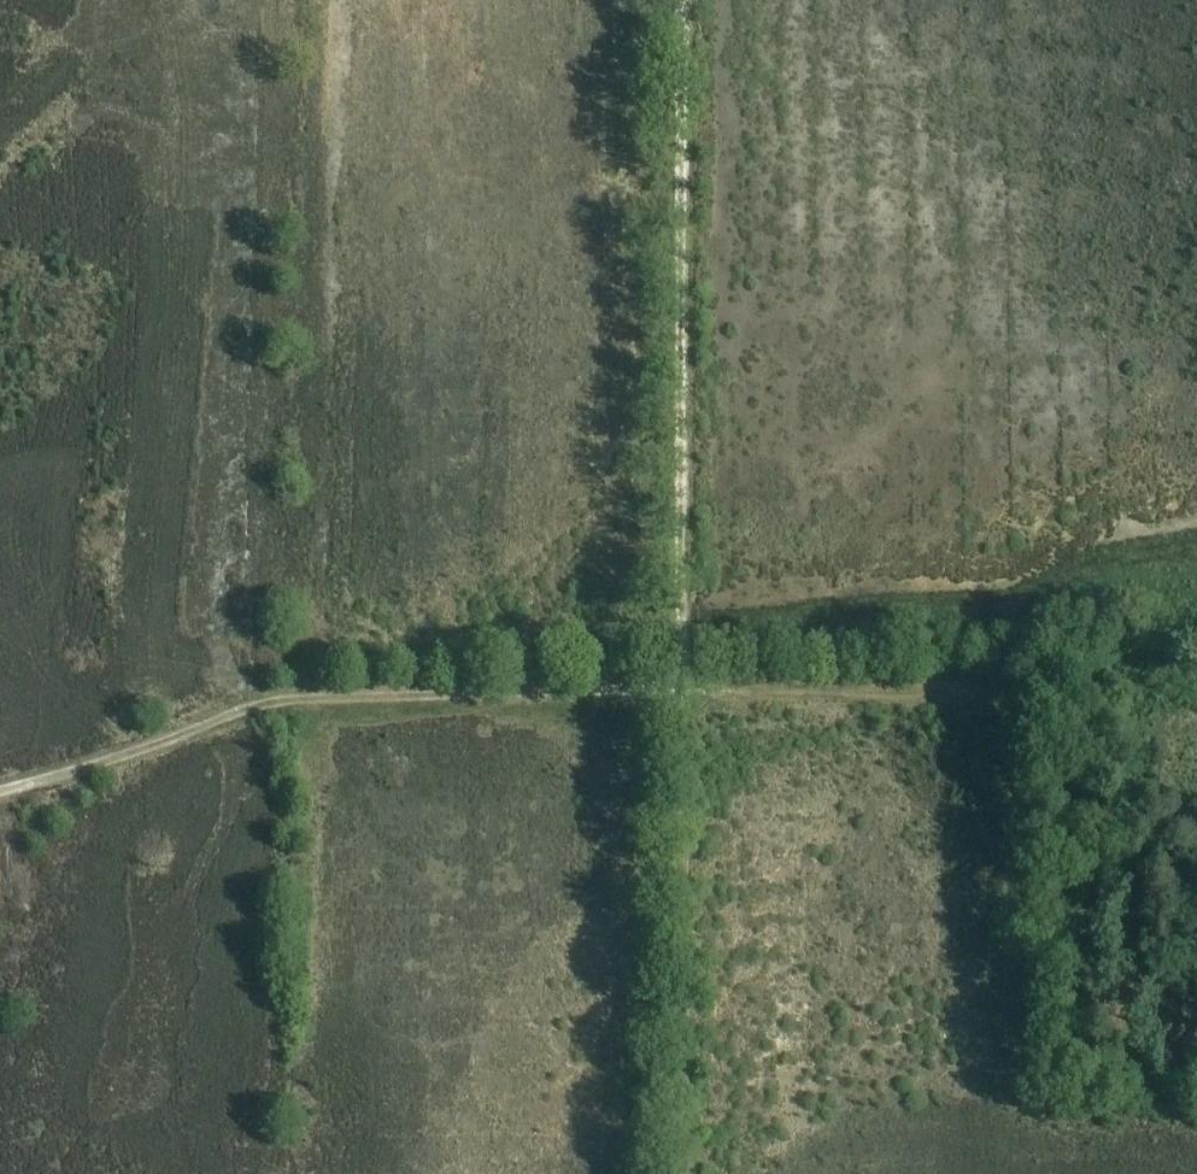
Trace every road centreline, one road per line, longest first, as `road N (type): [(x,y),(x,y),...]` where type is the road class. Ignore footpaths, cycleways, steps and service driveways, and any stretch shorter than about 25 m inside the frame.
road 1 (track): [(683,0),(681,695),(279,700),(0,791)]
road 2 (track): [(681,695),(676,1173)]
road 3 (track): [(681,651),(1017,644)]

